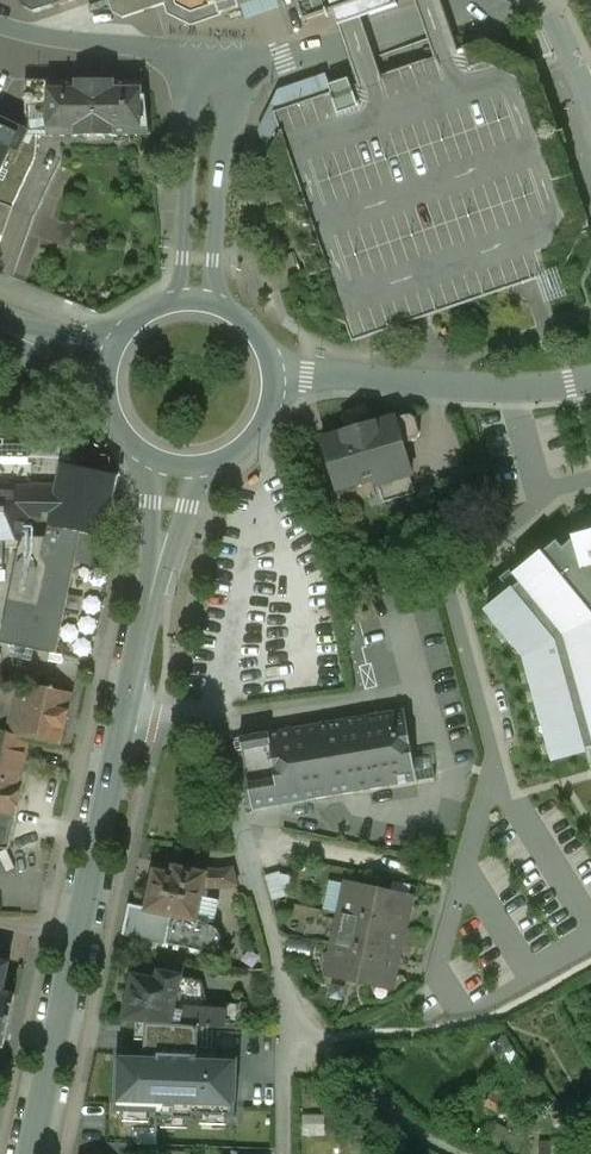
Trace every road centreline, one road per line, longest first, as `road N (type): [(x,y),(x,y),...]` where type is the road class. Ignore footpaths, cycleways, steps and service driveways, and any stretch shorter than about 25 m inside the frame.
road 1 (residential): [(287,1153),(289,1037),(281,978),(219,724),(125,718)]
road 2 (secondary): [(125,718),(30,1153)]
road 3 (residential): [(273,375),(516,395),(590,384)]
road 4 (secondary): [(182,467),(125,718)]
road 5 (residential): [(462,0),(282,60),(216,56)]
road 6 (residential): [(216,56),(200,303)]
road 7 (residential): [(0,27),(50,40),(216,56)]
road 8 (secondary): [(182,467),(239,453),(272,404),(273,375)]
road 9 (secondary): [(109,369),(113,414),(124,434),(140,450),(182,467)]
road 10 (residential): [(590,118),(540,0)]
road 11 (secondary): [(200,303),(152,312),(118,346),(109,369)]

